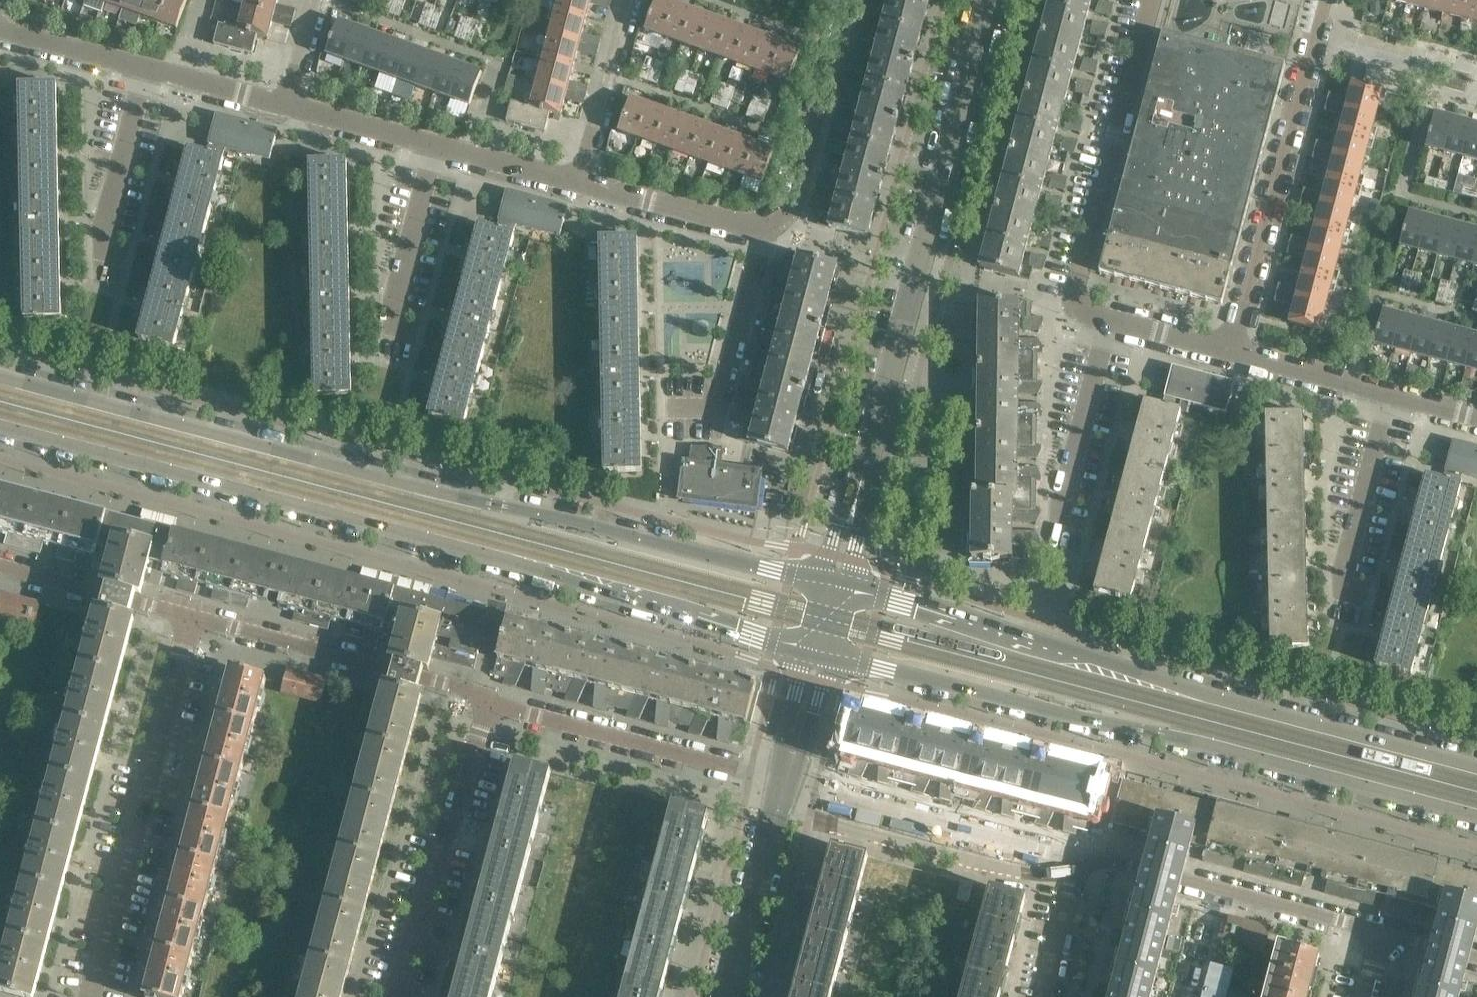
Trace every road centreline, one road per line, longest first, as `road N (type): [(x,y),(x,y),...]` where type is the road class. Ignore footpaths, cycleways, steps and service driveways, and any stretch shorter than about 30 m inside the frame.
road 1 (secondary): [(835,586),(0,369)]
road 2 (secondary): [(0,428),(818,652)]
road 3 (secondary): [(818,652),(1476,820)]
road 4 (secondary): [(1476,759),(835,586)]
road 5 (unclassified): [(835,586),(991,0)]
road 6 (residential): [(192,618),(90,996)]
road 7 (residential): [(1228,352),(1325,0)]
road 8 (residential): [(1106,323),(1072,299),(1154,0)]
road 9 (residential): [(490,703),(192,618)]
road 10 (residential): [(490,703),(393,996)]
road 11 (residential): [(786,783),(1080,858)]
road 12 (residential): [(750,773),(490,703)]
road 13 (residential): [(762,224),(789,209),(845,0)]
road 14 (residential): [(672,409),(718,410),(762,224)]
road 15 (residential): [(728,996),(786,783)]
road 16 (residential): [(1344,599),(1388,396)]
road 17 (residential): [(1059,523),(1106,323)]
road 18 (residential): [(106,261),(104,231),(149,63)]
road 19 (residential): [(400,337),(394,312),(439,143)]
road 20 (residential): [(192,618),(0,570)]
road 21 (residential): [(1192,879),(1381,930)]
road 22 (residential): [(762,224),(581,176)]
road 23 (residential): [(581,176),(627,0)]
road 24 (residential): [(1388,396),(1228,352)]
road 25 (residential): [(149,63),(0,24)]
road 26 (residential): [(439,143),(291,101)]
road 27 (residential): [(291,101),(149,63)]
road 28 (residential): [(581,176),(439,143)]
road 29 (residential): [(1080,858),(1052,996)]
road 30 (residential): [(786,783),(818,652)]
road 31 (residential): [(1228,352),(1106,323)]

